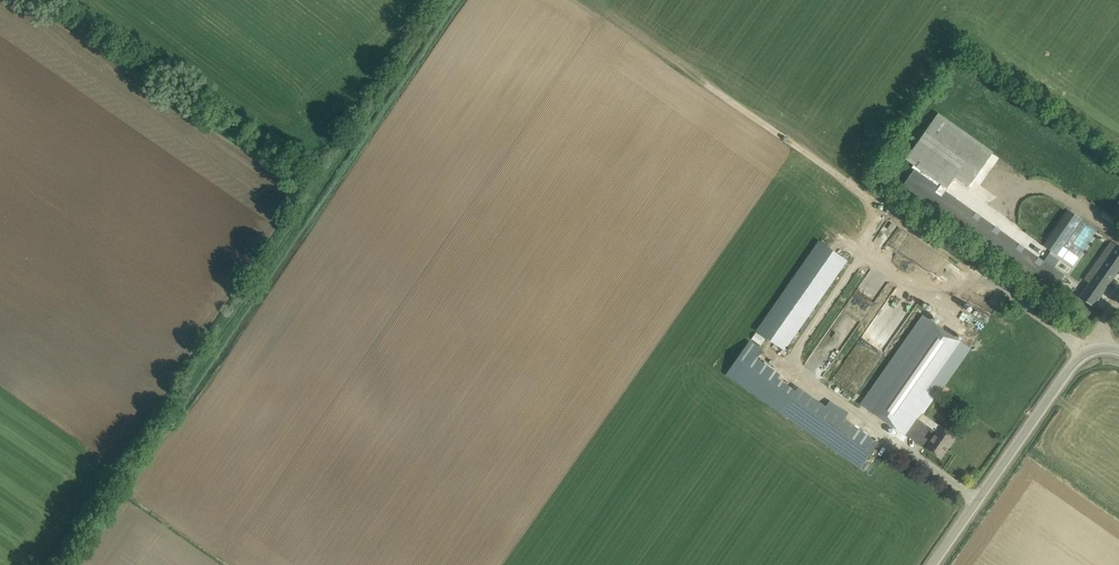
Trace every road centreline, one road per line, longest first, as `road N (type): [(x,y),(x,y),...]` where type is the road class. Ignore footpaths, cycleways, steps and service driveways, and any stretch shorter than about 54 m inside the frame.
road 1 (tertiary): [(931,564),(1074,361),(1103,344),(1118,351)]

